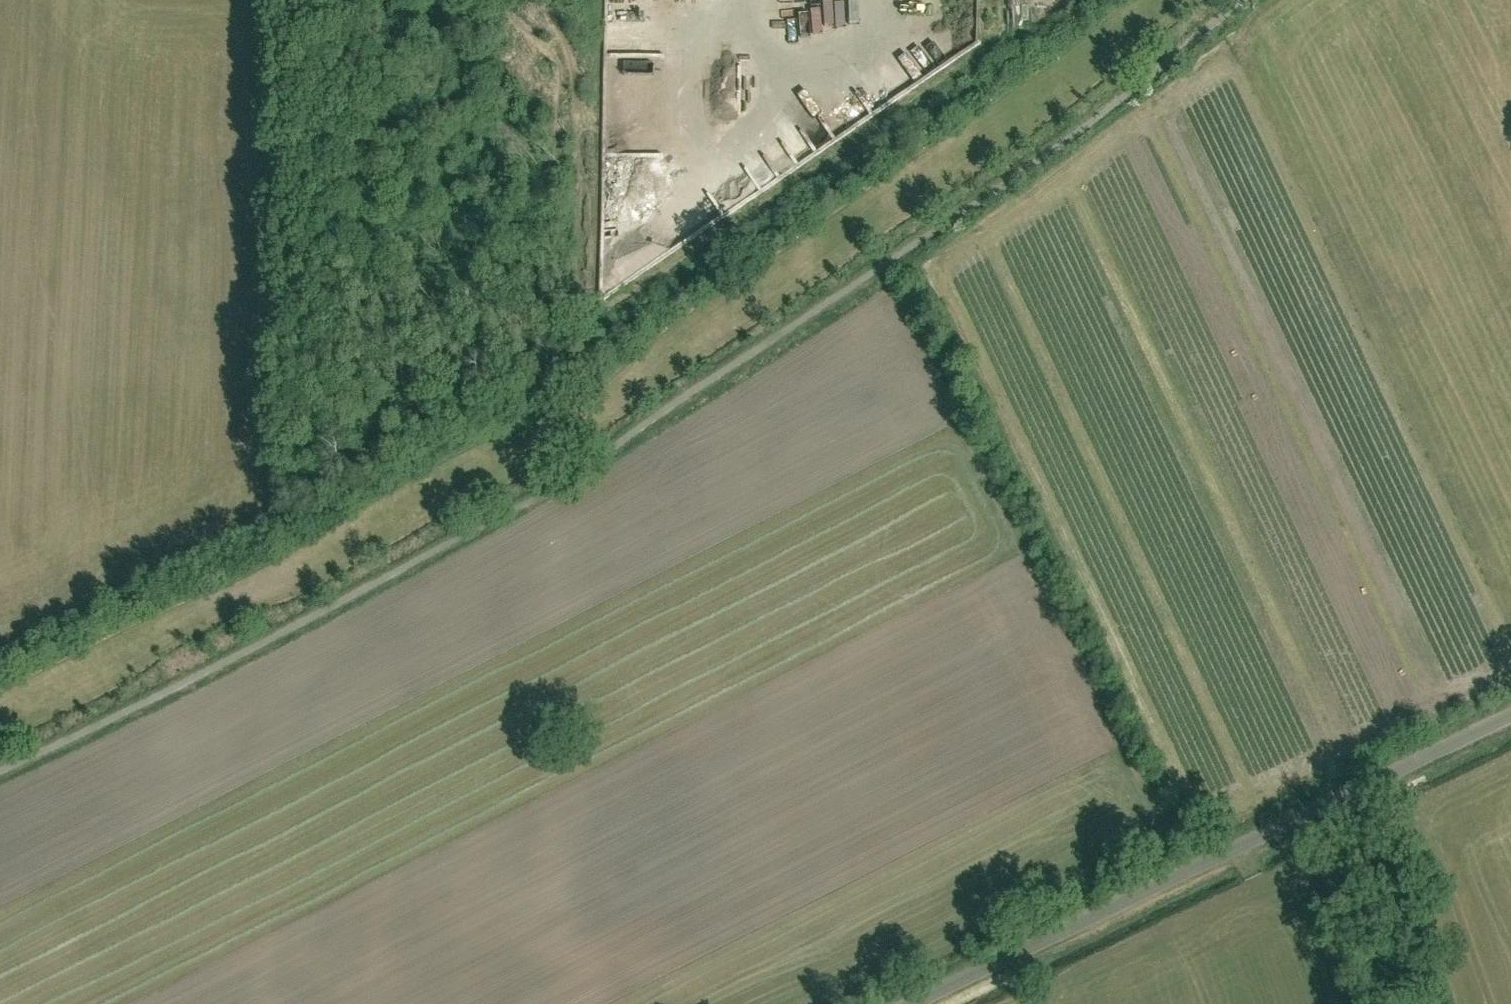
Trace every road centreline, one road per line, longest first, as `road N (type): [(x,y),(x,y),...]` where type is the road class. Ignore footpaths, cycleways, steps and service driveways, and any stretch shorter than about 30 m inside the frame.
road 1 (unclassified): [(919,1003),(1510,714)]

